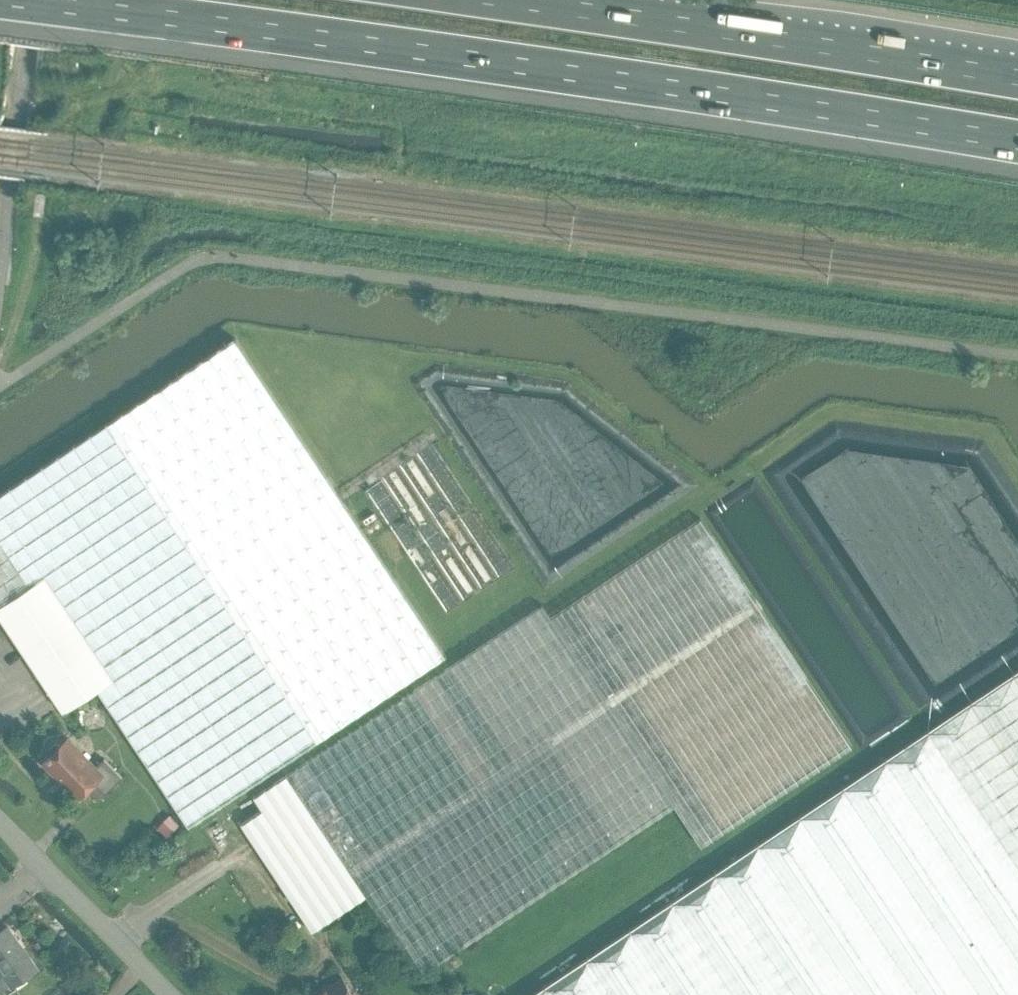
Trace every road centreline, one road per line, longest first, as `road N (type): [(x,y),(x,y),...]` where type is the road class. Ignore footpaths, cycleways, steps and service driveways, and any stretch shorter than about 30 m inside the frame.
road 1 (motorway): [(31,0),(1017,141)]
road 2 (motorway): [(1017,77),(504,0)]
road 3 (residential): [(167,994),(0,824)]

